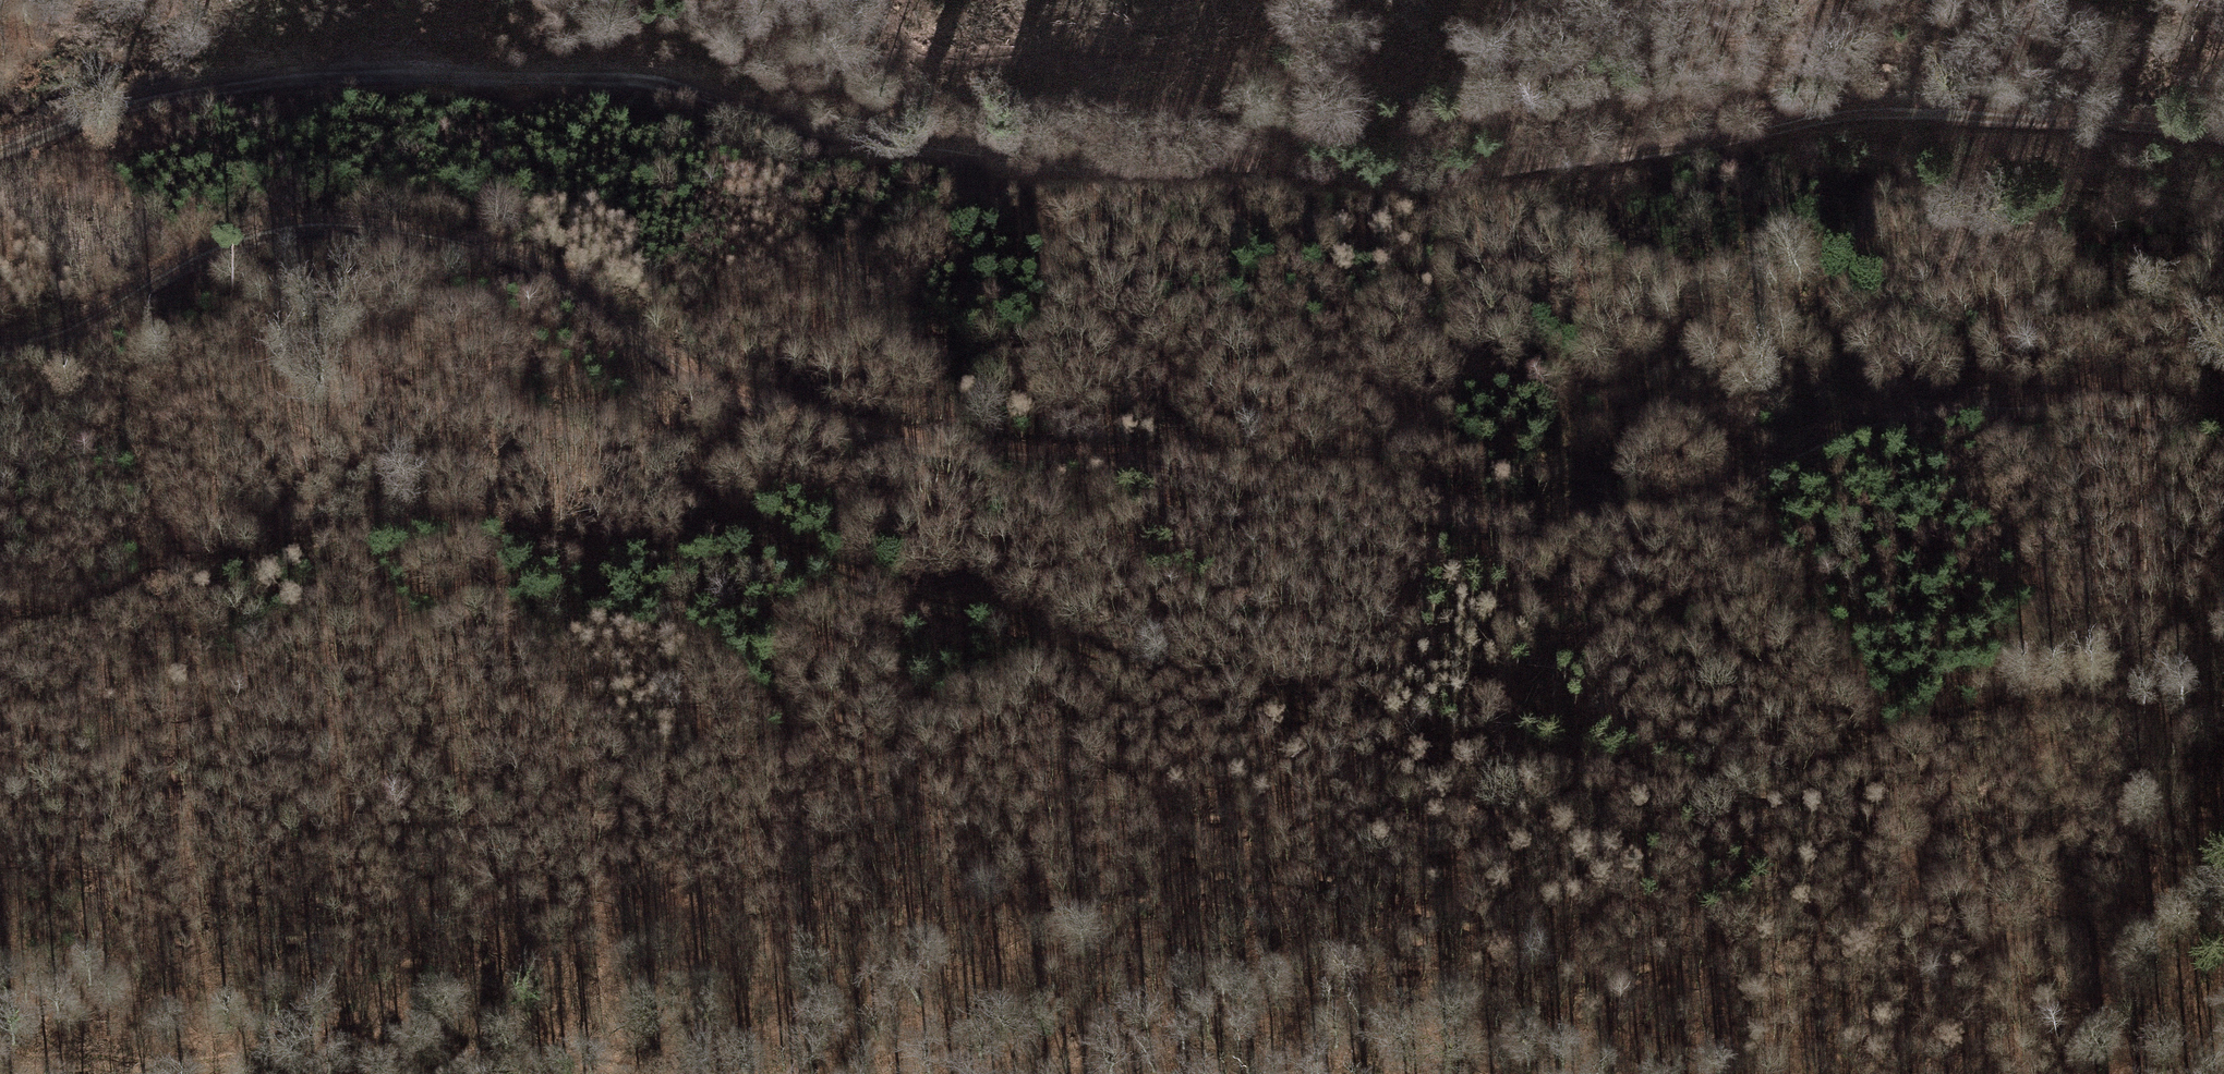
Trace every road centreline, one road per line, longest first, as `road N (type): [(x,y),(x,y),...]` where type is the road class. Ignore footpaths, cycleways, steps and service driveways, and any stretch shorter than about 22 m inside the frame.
road 1 (track): [(0,340),(65,331),(205,245),(286,227),(434,236),(562,275),(658,352),(780,411),(952,452),(1142,469),(1521,530),(1624,532),(1724,498),(1824,439),(1943,407),(2100,409),(2223,428)]
road 2 (track): [(0,146),(195,83),(379,70),(631,75),(900,146),(1067,161),(1181,157),(1403,178),(1727,136),(1838,113),(2191,127),(2223,138)]
road 3 (track): [(626,326),(742,533),(797,560),(1004,620),(1105,667),(1538,775),(1729,796),(1867,774),(1942,729),(2003,720)]
road 4 (track): [(0,646),(233,560),(311,546),(460,530),(627,545),(696,545),(742,533)]
road 5 (track): [(1521,530),(1702,658),(1884,764)]
road 6 (track): [(237,1073),(0,1042)]

